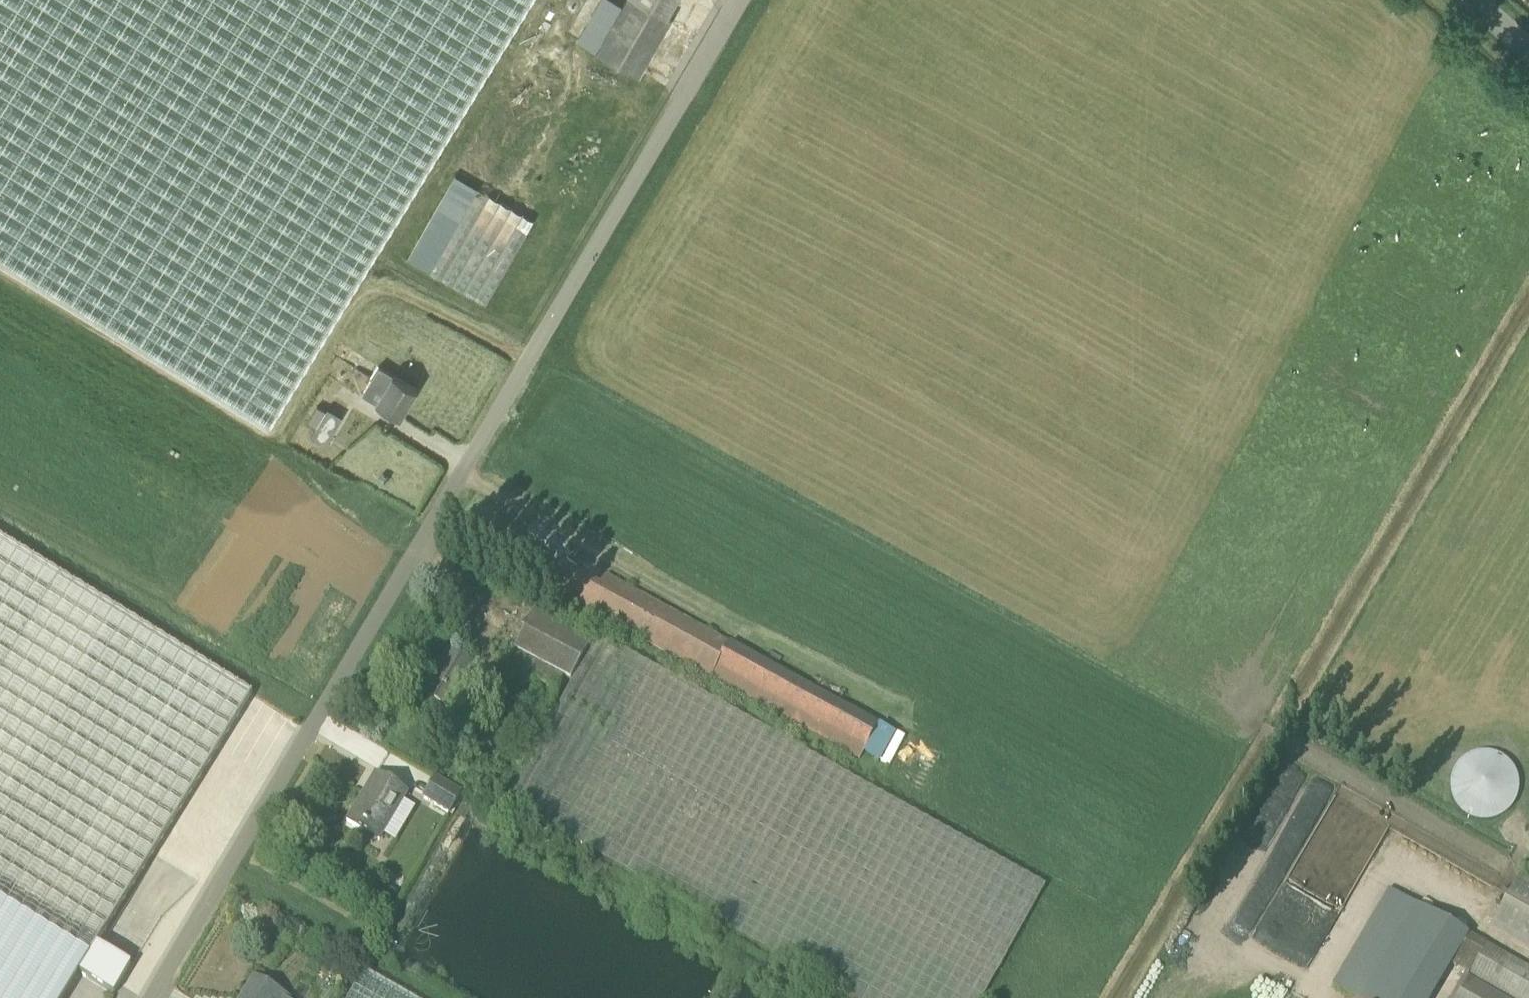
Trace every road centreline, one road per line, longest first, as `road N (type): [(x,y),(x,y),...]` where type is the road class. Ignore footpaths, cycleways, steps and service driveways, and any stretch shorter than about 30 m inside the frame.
road 1 (unclassified): [(167,997),(748,0)]

